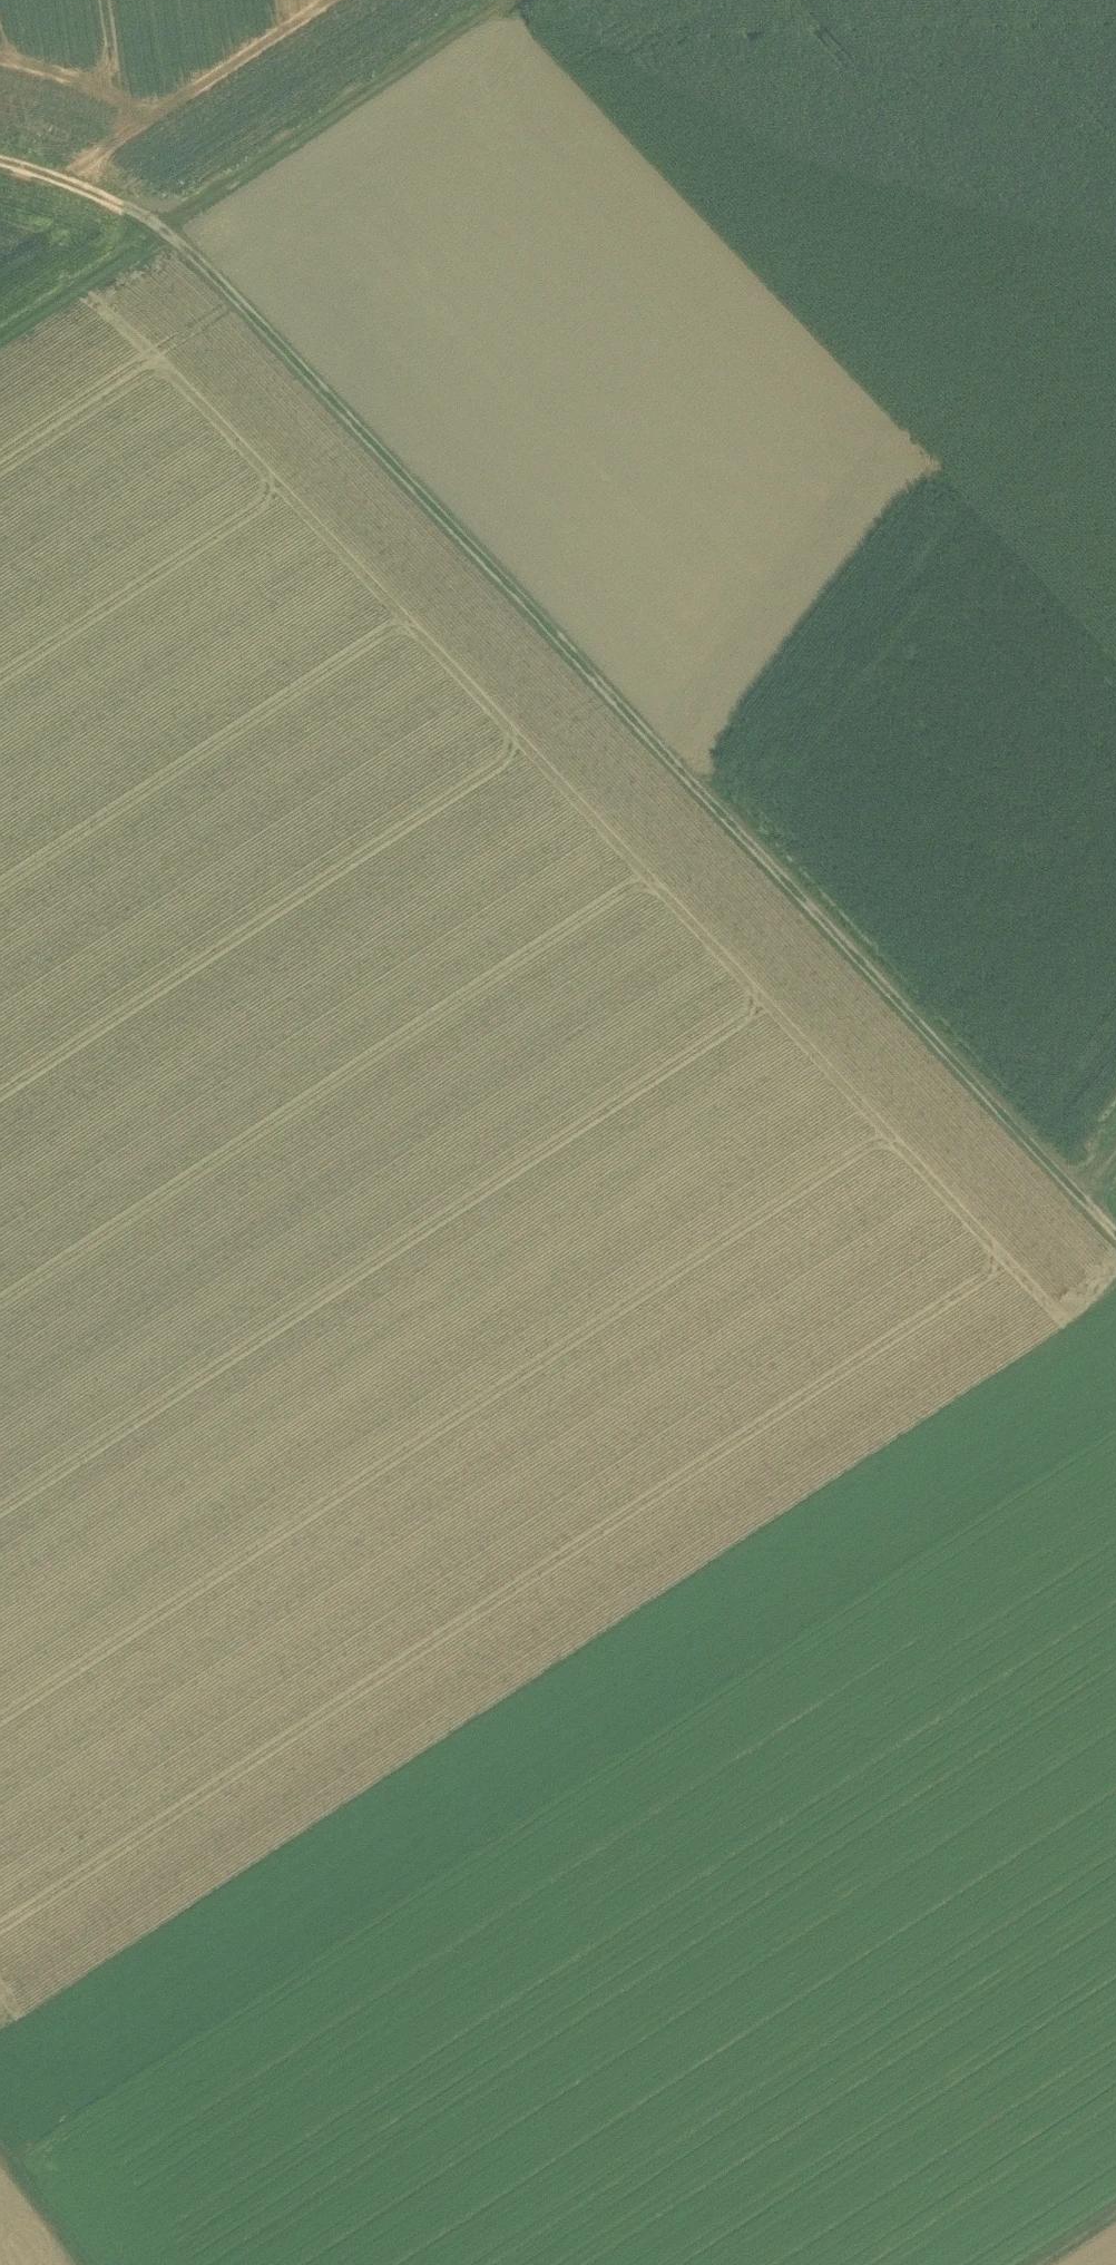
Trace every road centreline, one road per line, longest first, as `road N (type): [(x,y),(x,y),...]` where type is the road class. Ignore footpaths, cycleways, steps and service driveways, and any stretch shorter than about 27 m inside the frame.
road 1 (track): [(0,155),(88,179),(168,234),(1115,1232)]
road 2 (track): [(168,234),(499,0)]
road 3 (track): [(0,2154),(82,2264)]

